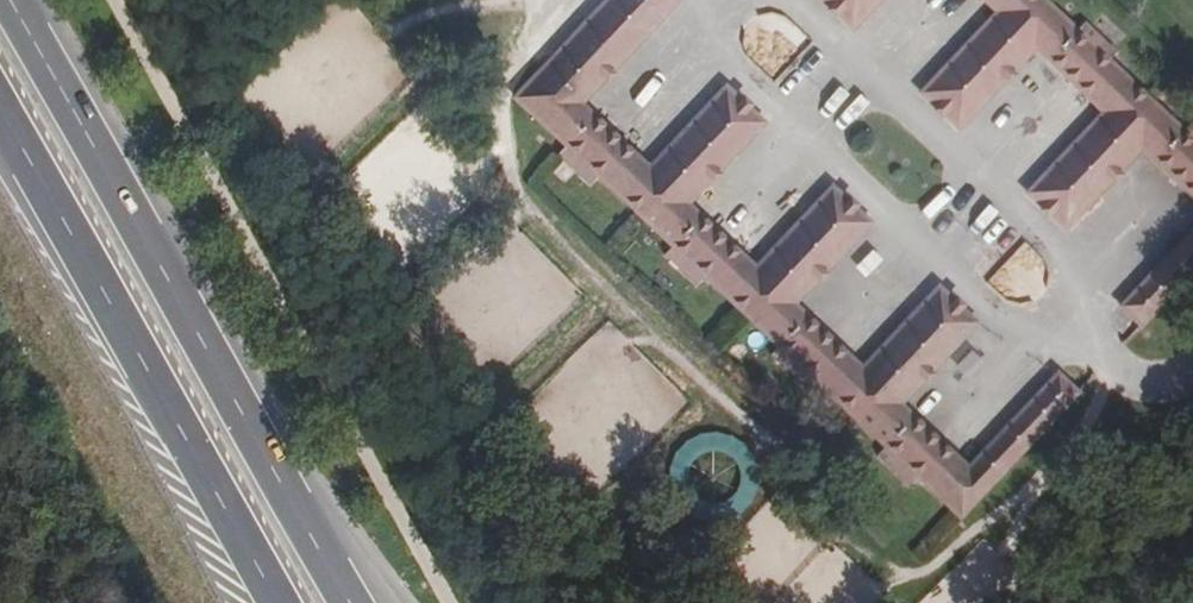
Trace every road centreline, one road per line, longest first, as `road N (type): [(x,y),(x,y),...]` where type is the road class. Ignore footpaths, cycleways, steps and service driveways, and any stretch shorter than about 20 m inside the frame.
road 1 (primary): [(347,602),(9,0)]
road 2 (primary): [(0,108),(276,602)]

